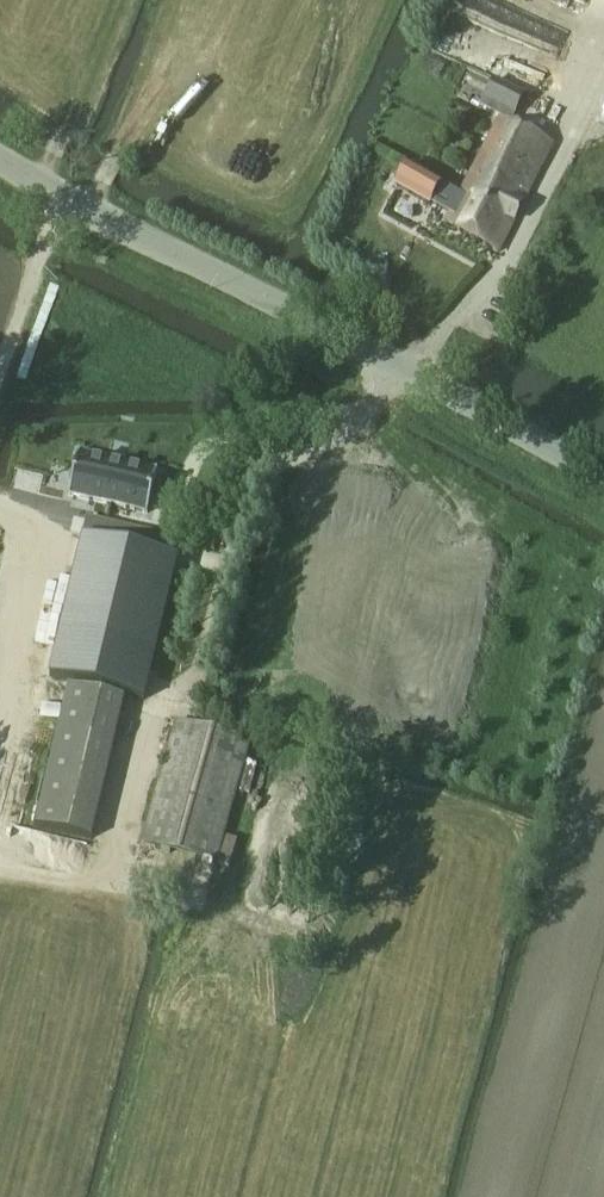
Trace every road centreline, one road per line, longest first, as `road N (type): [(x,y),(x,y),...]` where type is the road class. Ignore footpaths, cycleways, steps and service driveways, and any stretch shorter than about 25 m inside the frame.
road 1 (track): [(603,59),(516,249),(412,376),(348,431),(255,433),(206,666),(149,694),(96,884),(0,869)]
road 2 (unclassified): [(603,477),(0,165)]

